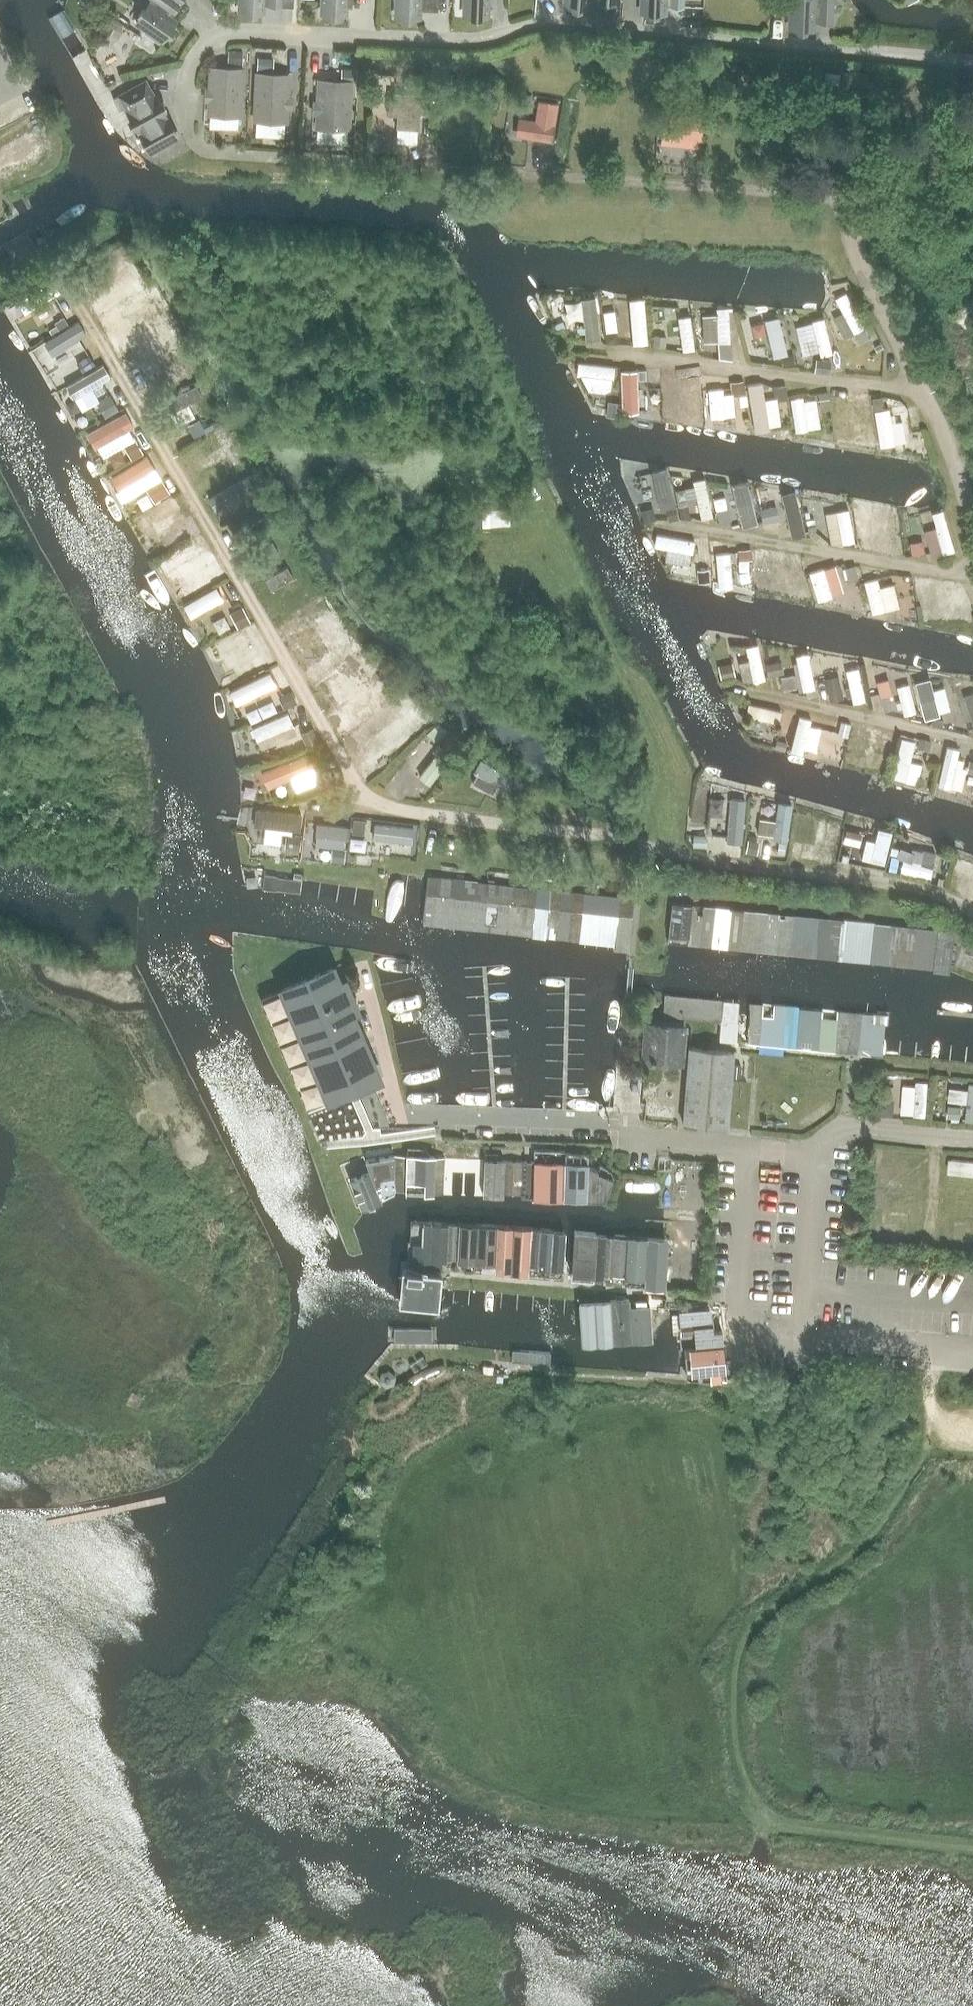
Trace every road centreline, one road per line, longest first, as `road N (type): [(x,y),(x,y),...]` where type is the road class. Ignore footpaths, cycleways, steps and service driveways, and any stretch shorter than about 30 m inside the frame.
road 1 (residential): [(294,163),(194,147),(181,98),(190,46),(224,35),(478,41),(543,20),(972,55)]
road 2 (track): [(848,198),(294,163)]
road 3 (track): [(919,392),(591,352)]
road 4 (track): [(972,580),(663,526)]
road 5 (track): [(972,743),(739,694)]
road 6 (track): [(919,392),(854,247),(848,198)]
road 7 (track): [(972,204),(848,198)]
road 8 (track): [(972,500),(919,392)]

